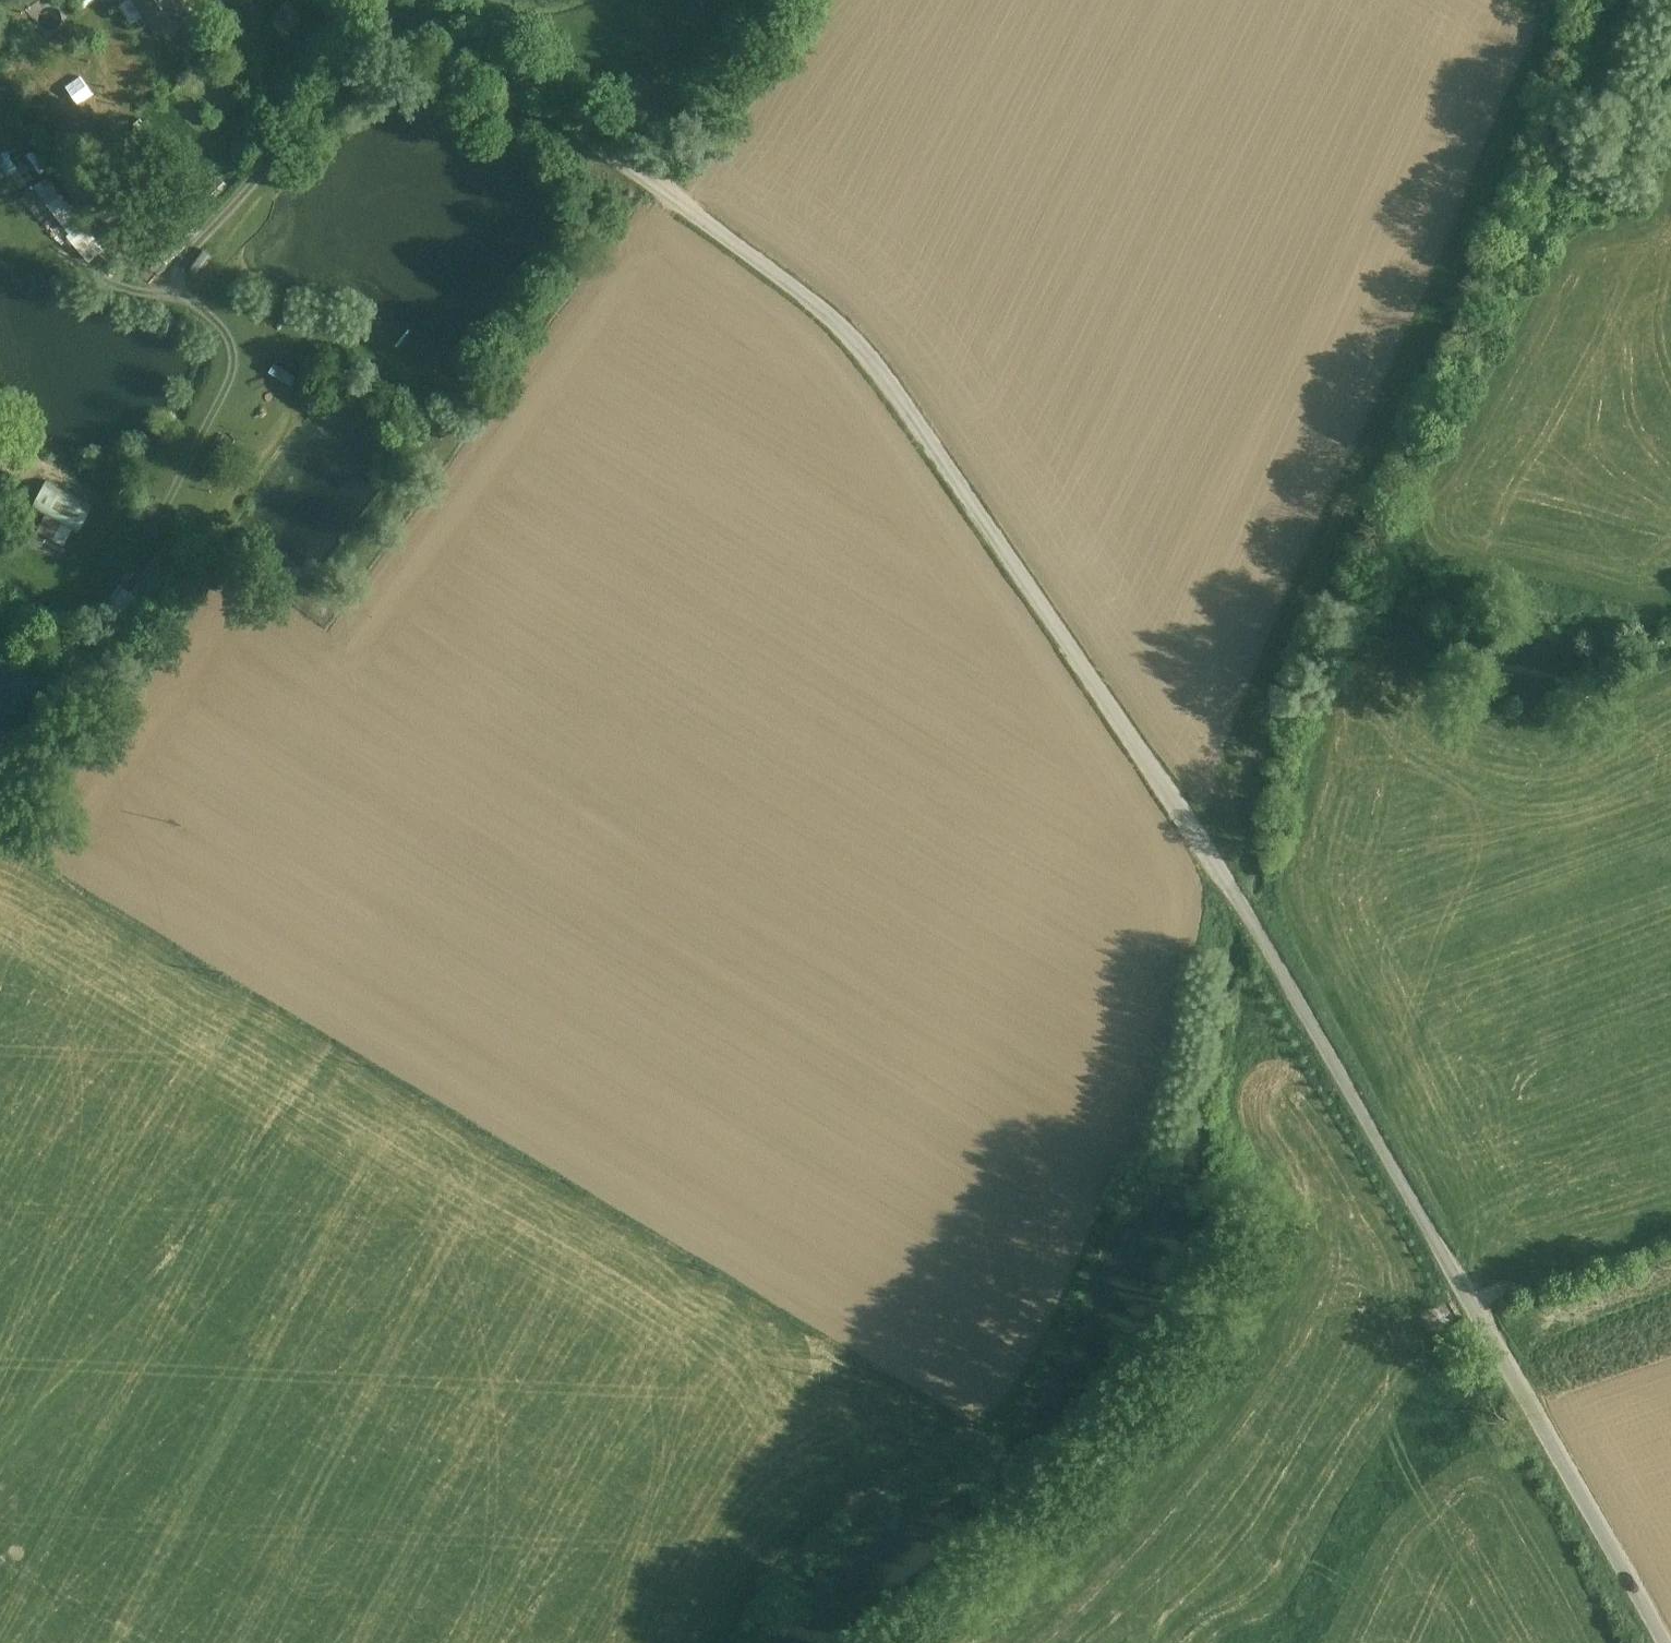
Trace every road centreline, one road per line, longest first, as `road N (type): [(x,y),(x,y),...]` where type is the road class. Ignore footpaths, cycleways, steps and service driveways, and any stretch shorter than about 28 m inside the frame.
road 1 (unclassified): [(1661,1642),(1243,908),(897,381),(847,324),(766,261),(398,0)]

